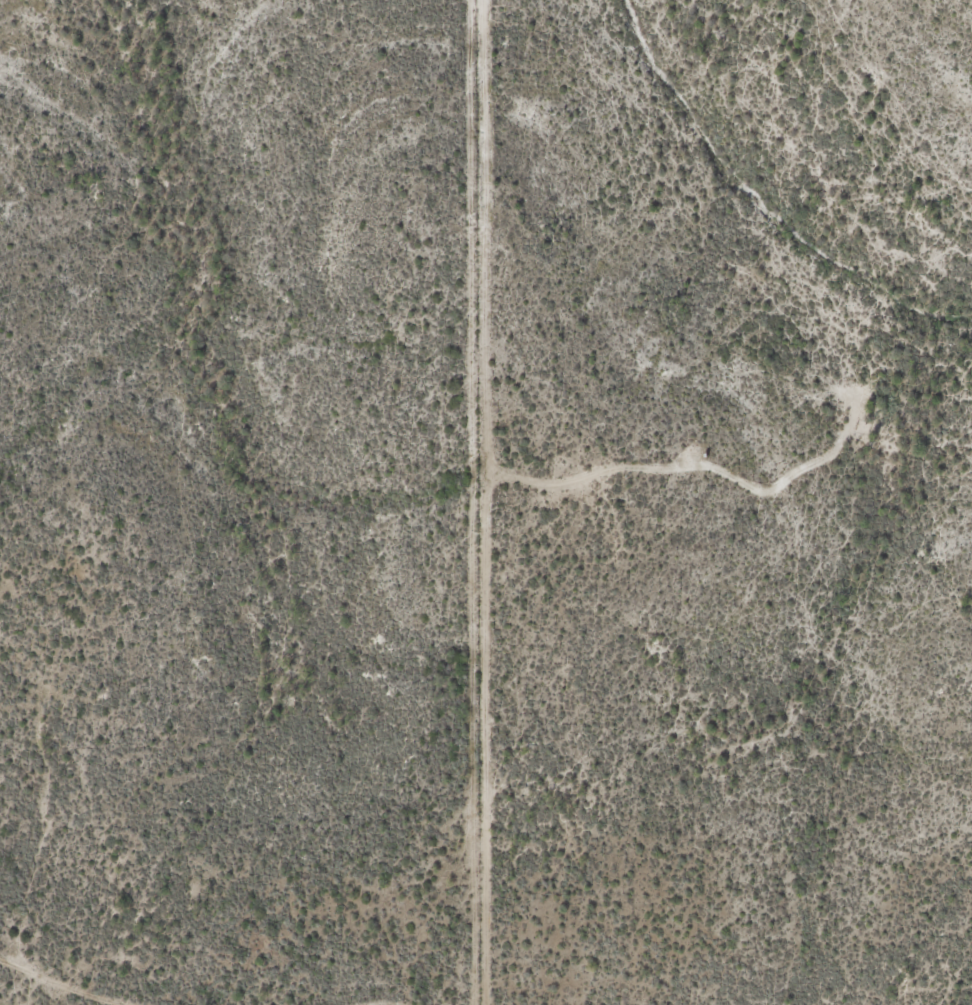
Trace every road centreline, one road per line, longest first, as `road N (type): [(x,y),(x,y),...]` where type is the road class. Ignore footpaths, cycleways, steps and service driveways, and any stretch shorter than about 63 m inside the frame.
road 1 (residential): [(150,1004),(0,962)]

